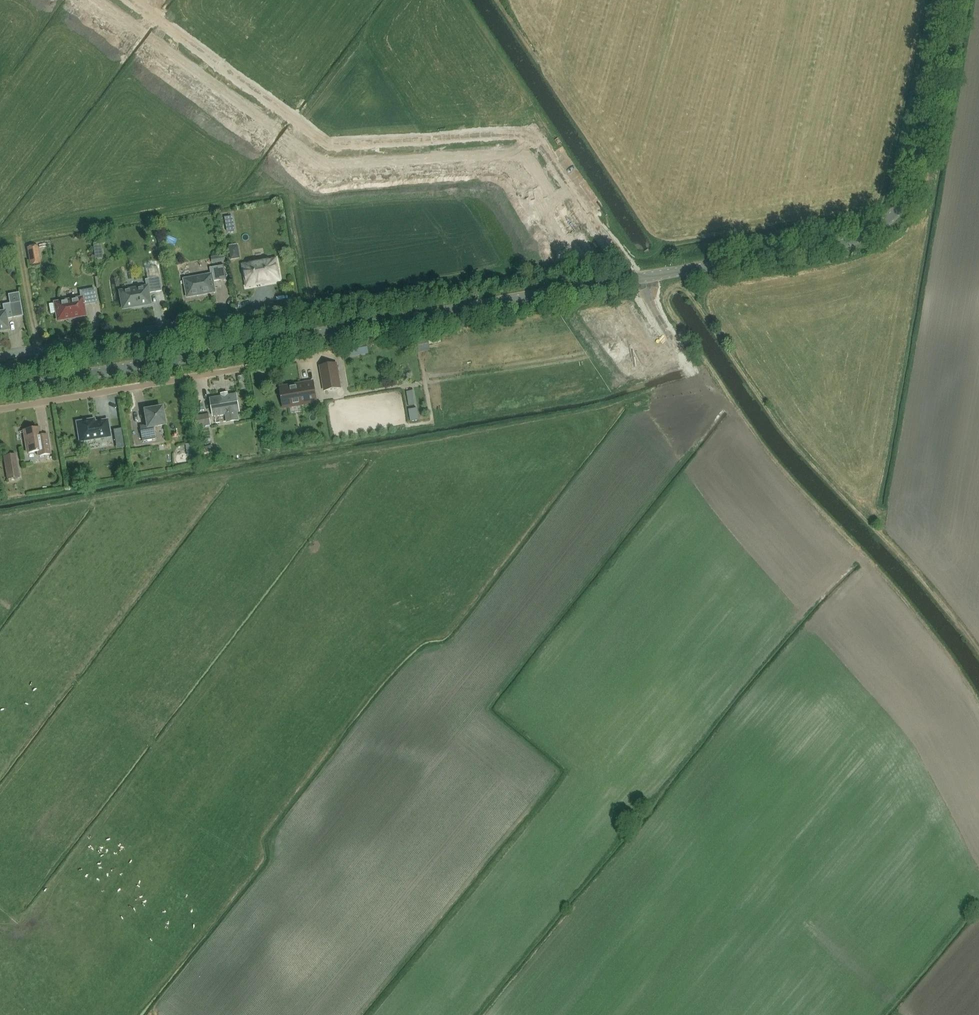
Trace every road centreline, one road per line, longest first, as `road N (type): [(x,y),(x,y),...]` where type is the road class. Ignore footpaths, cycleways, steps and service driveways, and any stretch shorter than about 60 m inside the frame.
road 1 (tertiary): [(0,389),(866,236),(904,205),(919,177),(952,0)]
road 2 (unclassified): [(0,409),(339,351)]
road 3 (unclassified): [(0,356),(254,310)]

